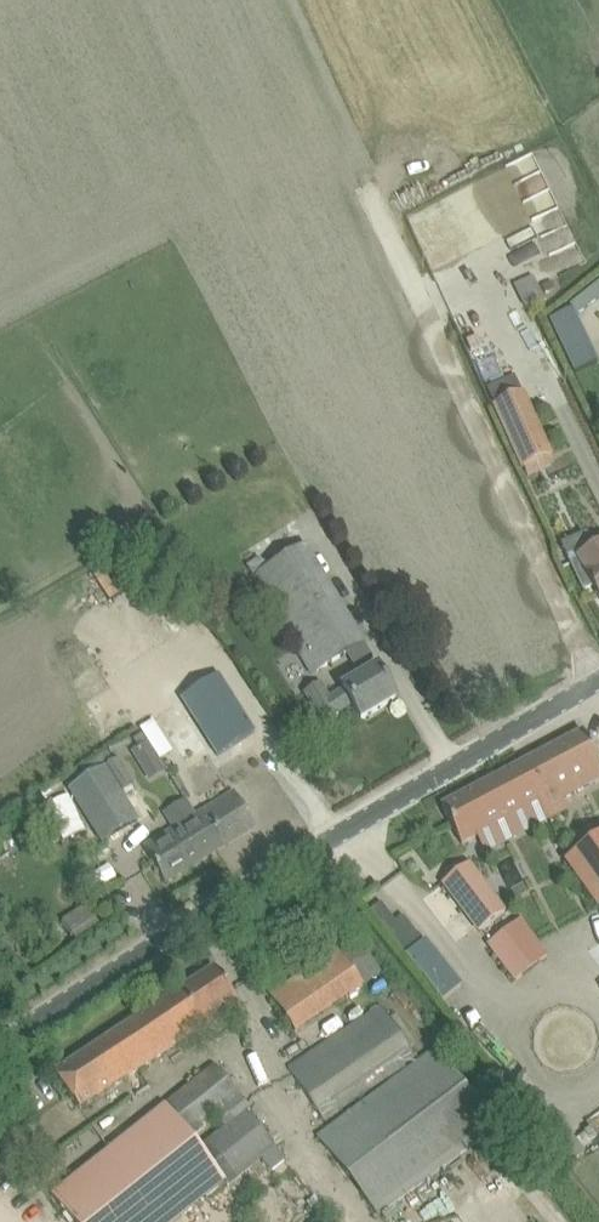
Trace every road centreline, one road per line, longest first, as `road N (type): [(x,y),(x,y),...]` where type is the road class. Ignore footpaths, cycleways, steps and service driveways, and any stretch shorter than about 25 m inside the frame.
road 1 (unclassified): [(0,1028),(216,885),(598,670)]

